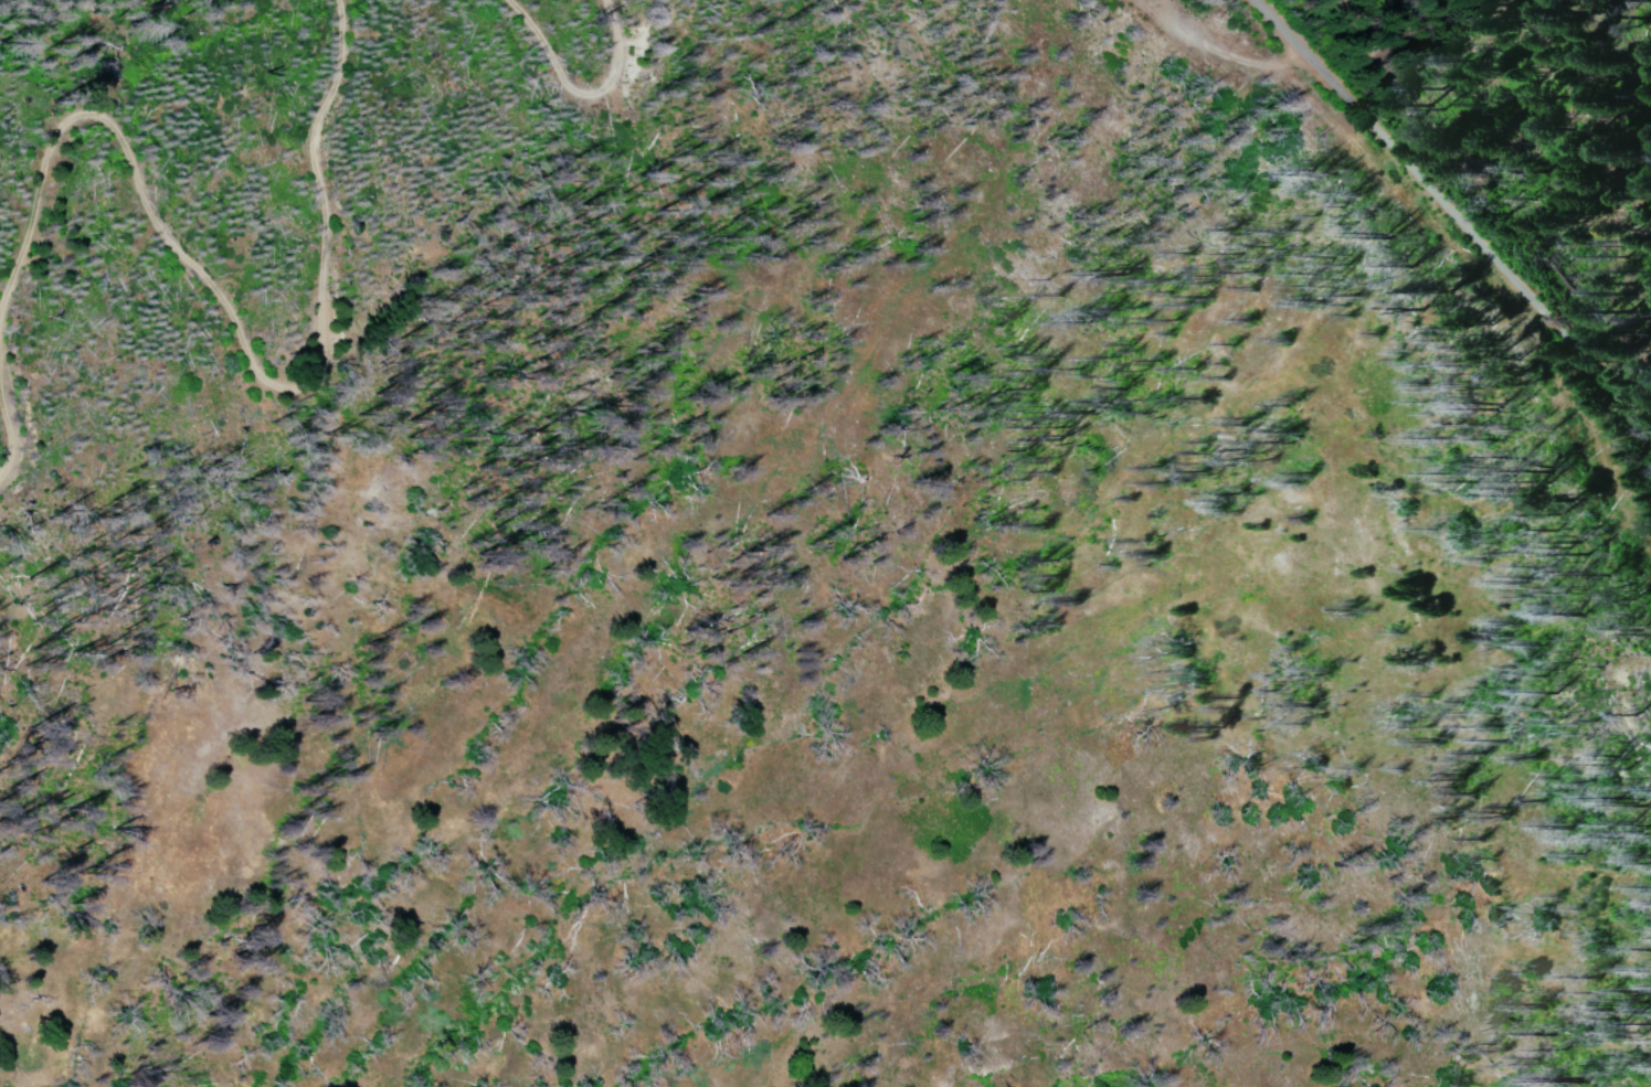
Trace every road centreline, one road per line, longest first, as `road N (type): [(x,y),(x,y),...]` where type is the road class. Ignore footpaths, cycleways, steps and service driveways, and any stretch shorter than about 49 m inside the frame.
road 1 (residential): [(1650,378),(1263,0)]

